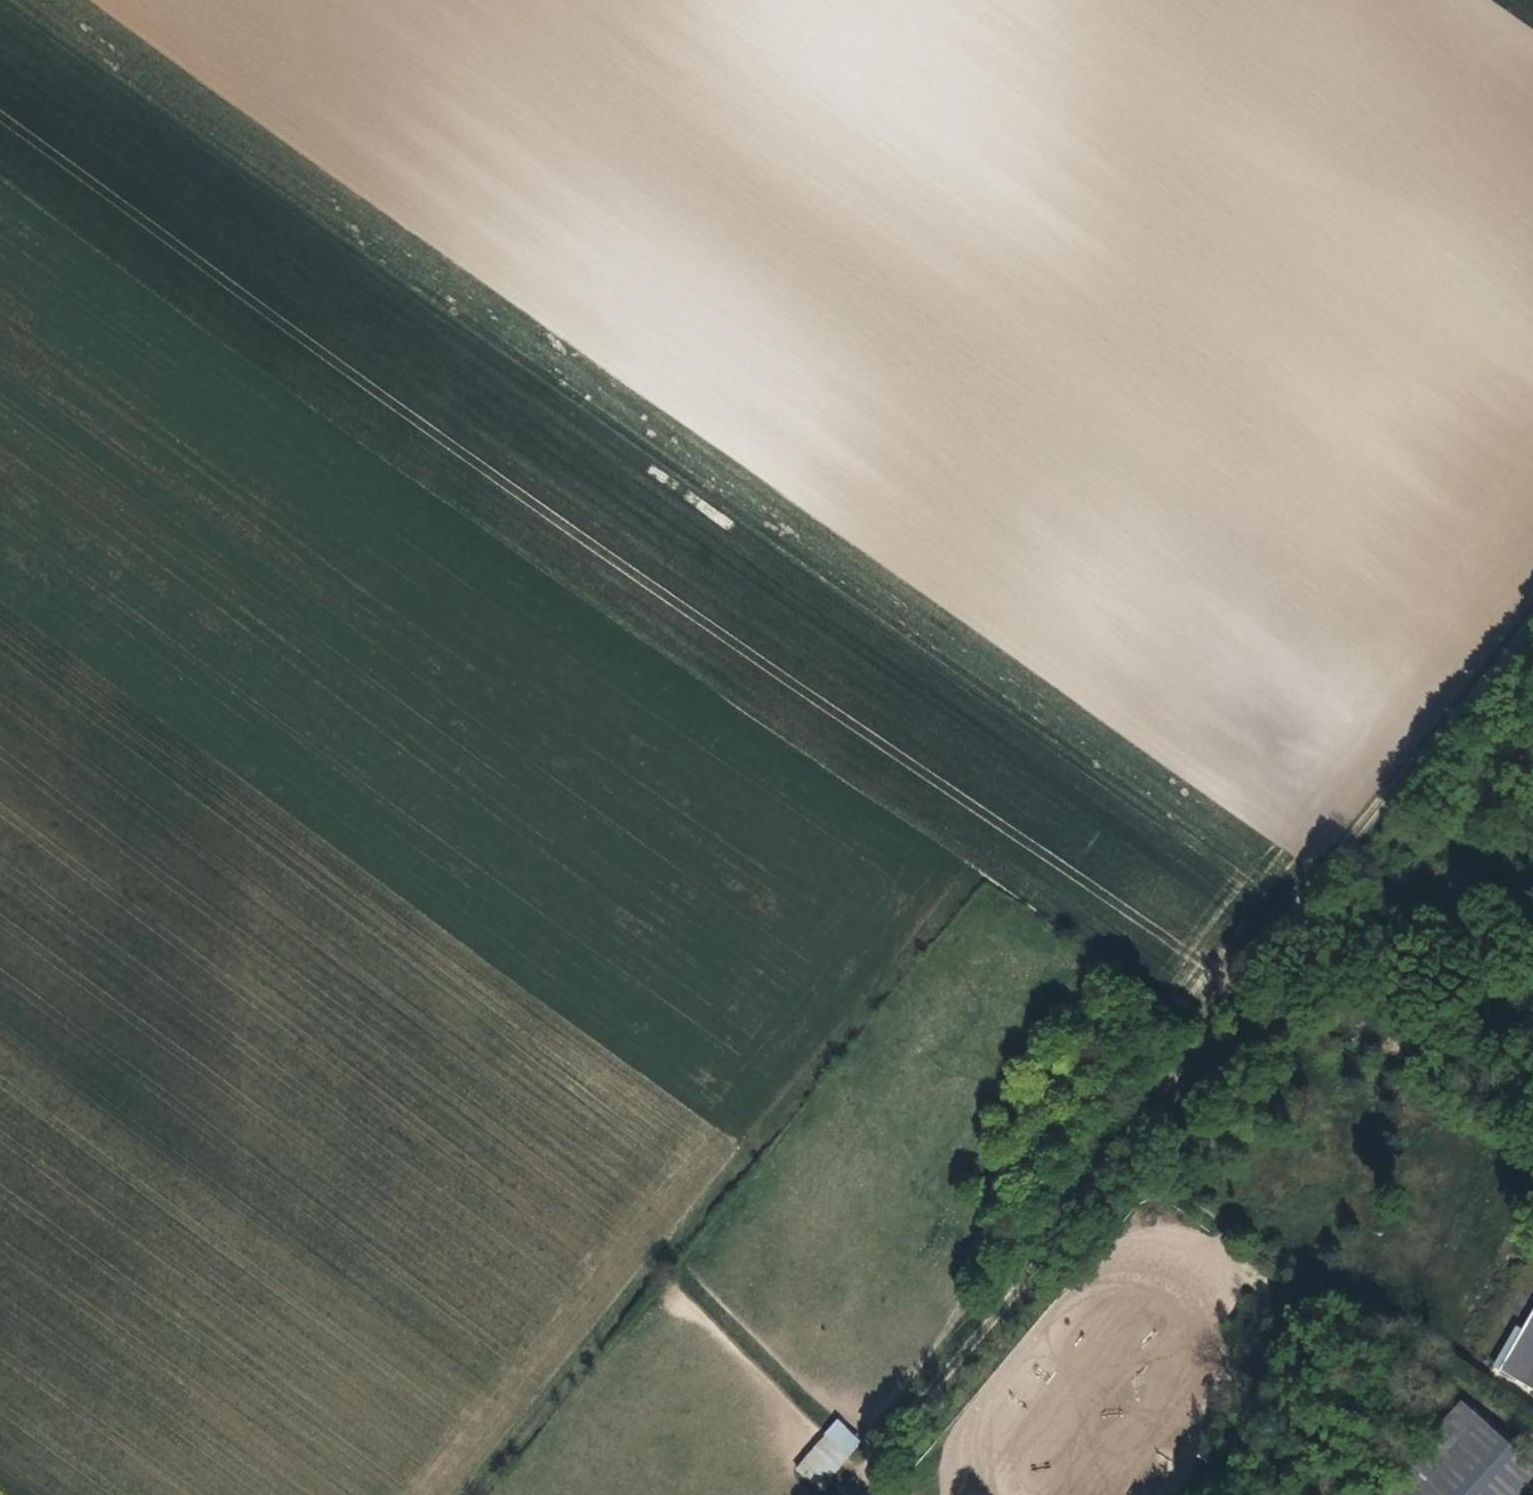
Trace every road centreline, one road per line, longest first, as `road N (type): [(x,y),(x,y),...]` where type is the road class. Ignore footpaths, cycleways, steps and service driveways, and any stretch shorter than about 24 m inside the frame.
road 1 (track): [(843,1494),(1188,1076),(1532,611)]

